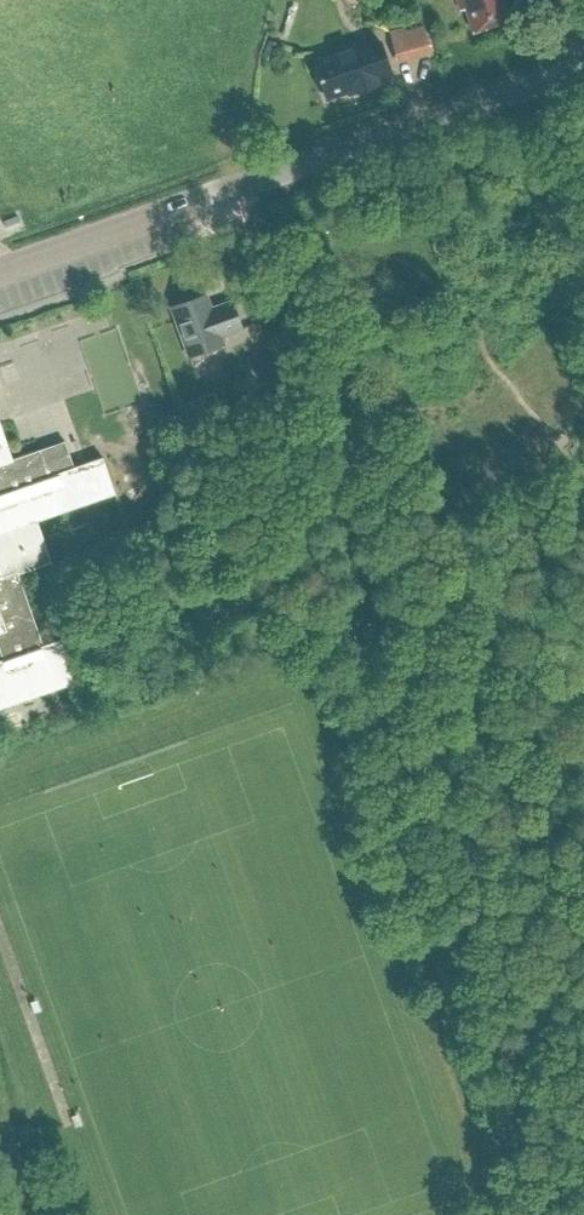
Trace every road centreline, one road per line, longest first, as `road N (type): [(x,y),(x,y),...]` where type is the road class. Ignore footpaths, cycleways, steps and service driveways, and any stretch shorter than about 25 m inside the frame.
road 1 (tertiary): [(0,269),(583,67)]
road 2 (track): [(228,190),(245,237),(329,270)]

